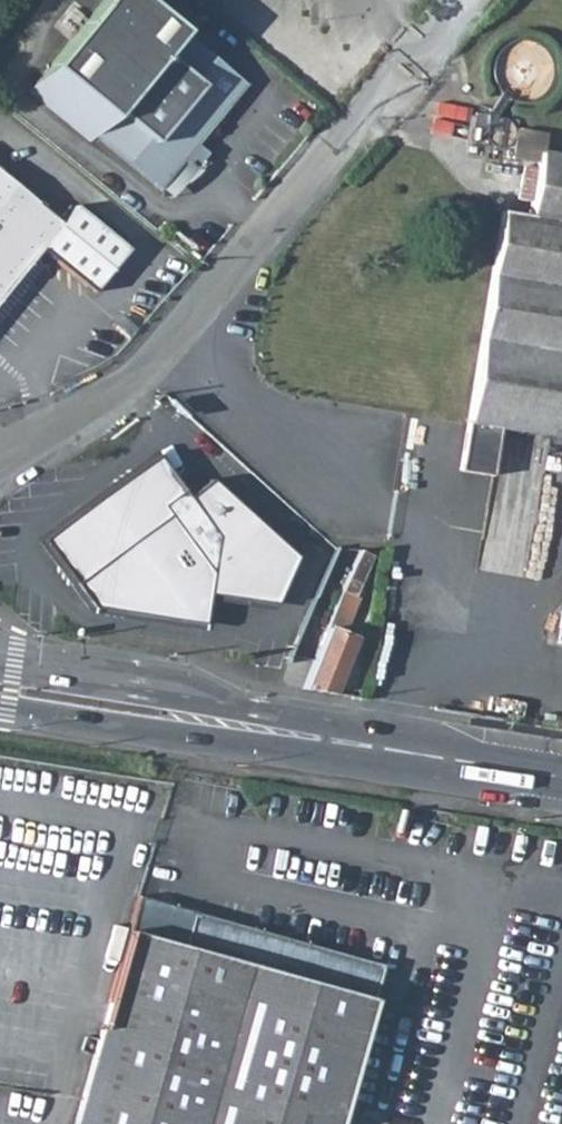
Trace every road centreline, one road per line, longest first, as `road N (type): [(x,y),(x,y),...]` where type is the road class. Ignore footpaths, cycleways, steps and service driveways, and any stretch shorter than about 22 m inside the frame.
road 1 (residential): [(0,455),(147,368),(456,0)]
road 2 (secondary): [(516,770),(464,745),(0,666)]
road 3 (secondary): [(0,709),(457,778),(516,770)]

